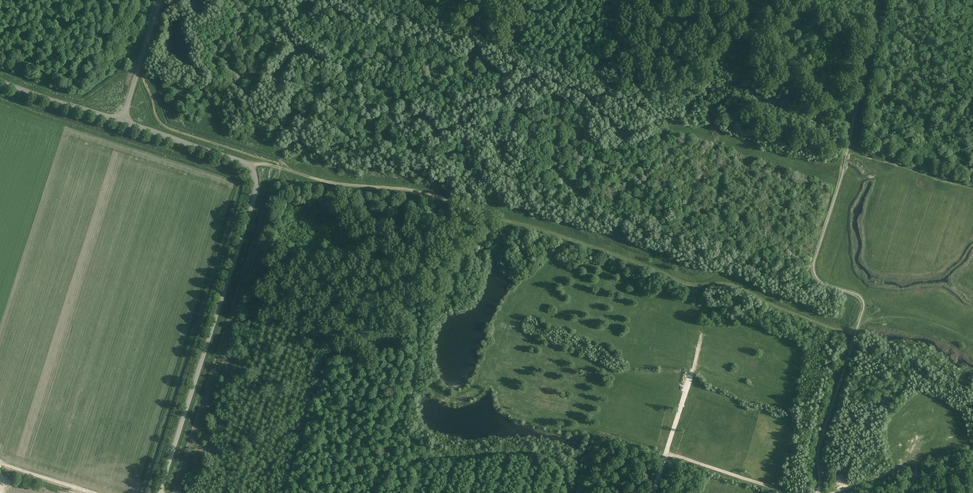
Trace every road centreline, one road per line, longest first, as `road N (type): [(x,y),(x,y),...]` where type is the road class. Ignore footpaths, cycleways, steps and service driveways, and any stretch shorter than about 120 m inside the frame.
road 1 (unclassified): [(160,492),(258,182),(248,165),(122,122)]
road 2 (track): [(480,213),(681,281),(740,289),(855,336)]
road 3 (track): [(179,492),(281,167)]
road 4 (track): [(281,167),(459,203)]
road 5 (track): [(972,191),(849,151)]
road 6 (unclassified): [(122,122),(0,80)]
road 7 (unclassified): [(122,122),(161,0)]

